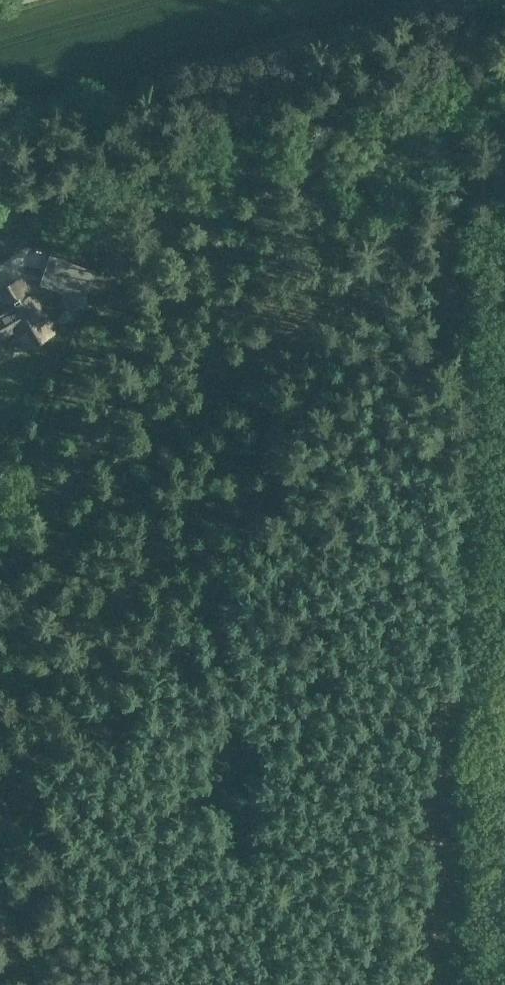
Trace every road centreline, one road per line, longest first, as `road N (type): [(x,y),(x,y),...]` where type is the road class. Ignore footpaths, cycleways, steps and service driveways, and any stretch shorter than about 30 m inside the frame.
road 1 (track): [(0,794),(210,562),(411,181),(459,127),(504,106)]

